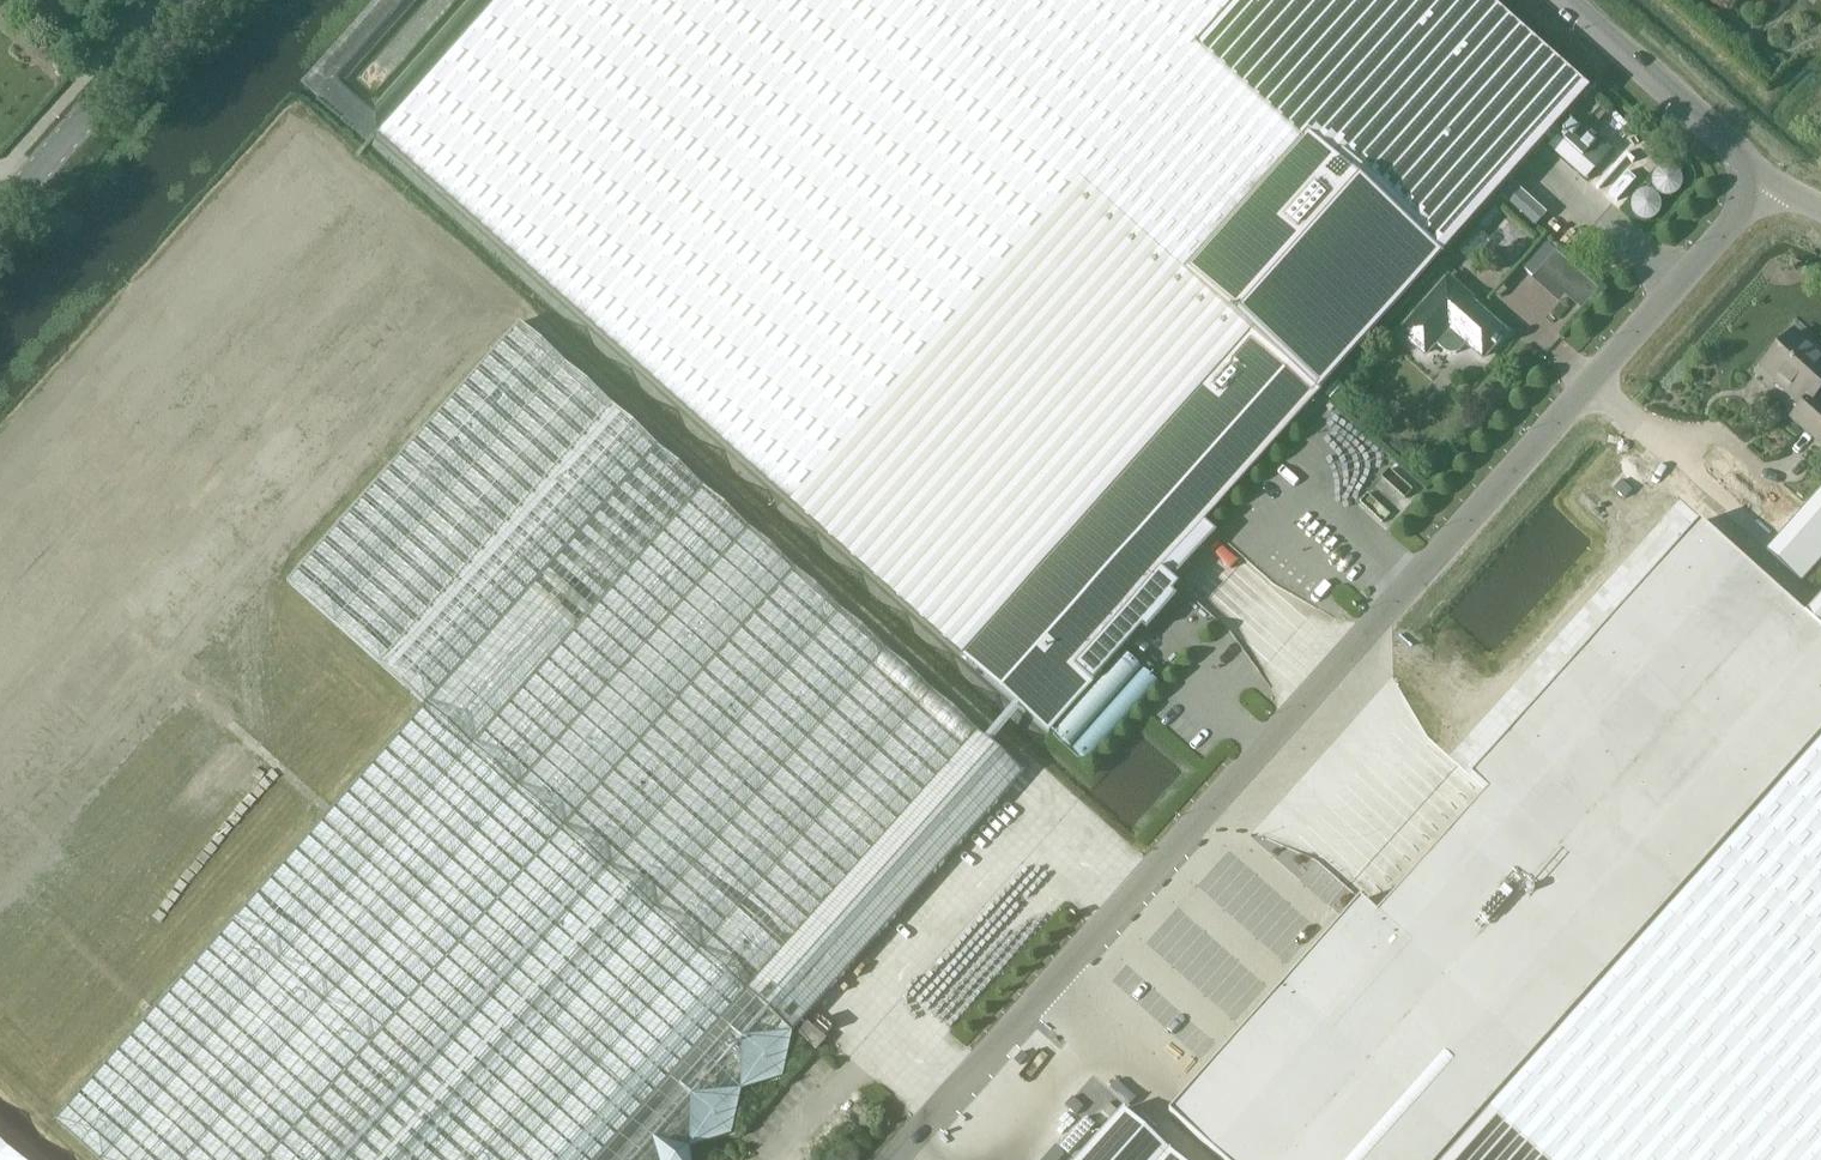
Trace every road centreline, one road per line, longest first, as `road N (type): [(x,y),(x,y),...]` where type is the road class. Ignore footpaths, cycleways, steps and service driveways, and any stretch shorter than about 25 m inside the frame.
road 1 (unclassified): [(883,1159),(1769,180)]
road 2 (tertiary): [(0,209),(186,0)]
road 3 (unclassified): [(1769,180),(1564,0)]

